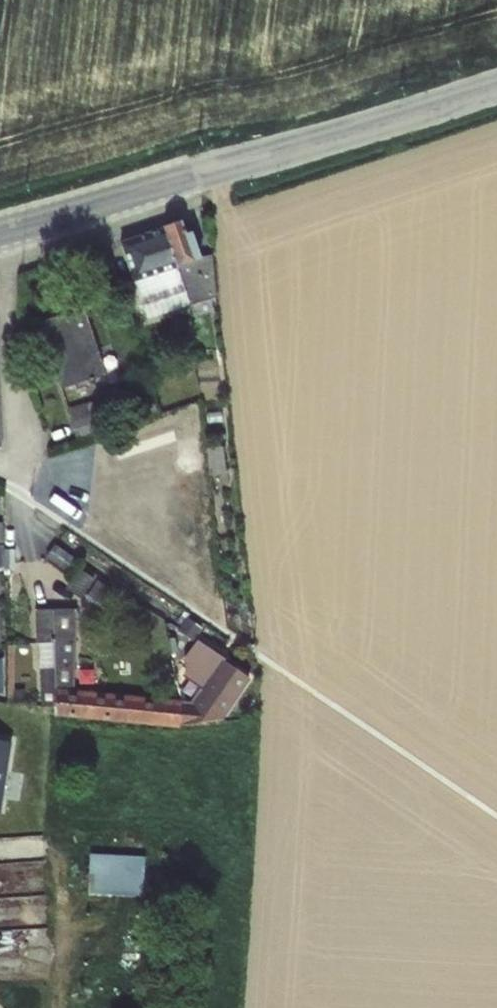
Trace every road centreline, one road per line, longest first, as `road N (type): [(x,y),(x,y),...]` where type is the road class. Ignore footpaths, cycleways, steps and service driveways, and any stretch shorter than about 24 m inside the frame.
road 1 (unclassified): [(0,232),(496,87)]

